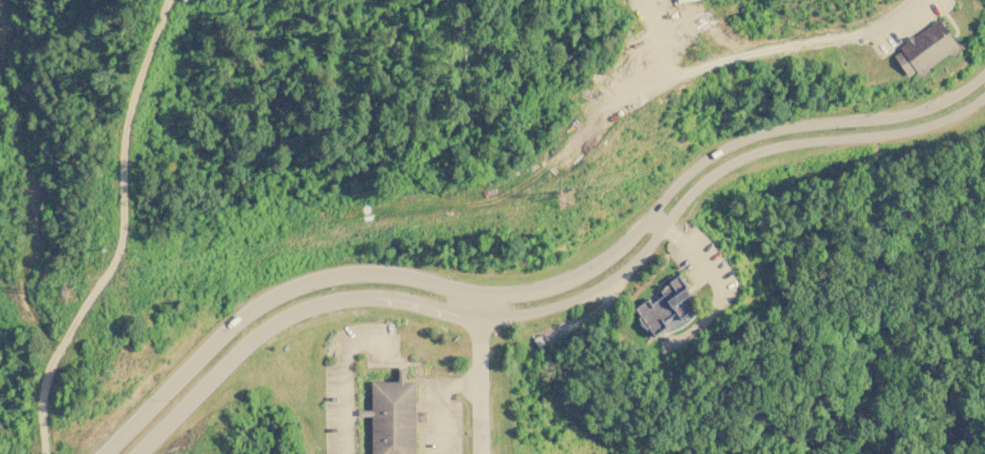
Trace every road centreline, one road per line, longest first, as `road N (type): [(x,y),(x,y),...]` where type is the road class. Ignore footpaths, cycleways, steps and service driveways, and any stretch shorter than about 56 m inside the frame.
road 1 (residential): [(617,254),(555,287),(519,295),(373,274),(306,284),(239,319),(103,453)]
road 2 (residential): [(480,318),(543,310),(597,288),(646,251),(698,185),(737,160),(775,147),(908,132),(984,97)]
road 3 (residential): [(45,453),(51,369),(120,253),(134,105),(169,0)]
road 4 (residential): [(984,75),(919,113),(759,133),(712,154),(617,254)]
road 5 (residential): [(137,453),(253,337),(285,317),(319,304),(380,298),(480,318)]
road 6 (residential): [(479,294),(480,453)]

